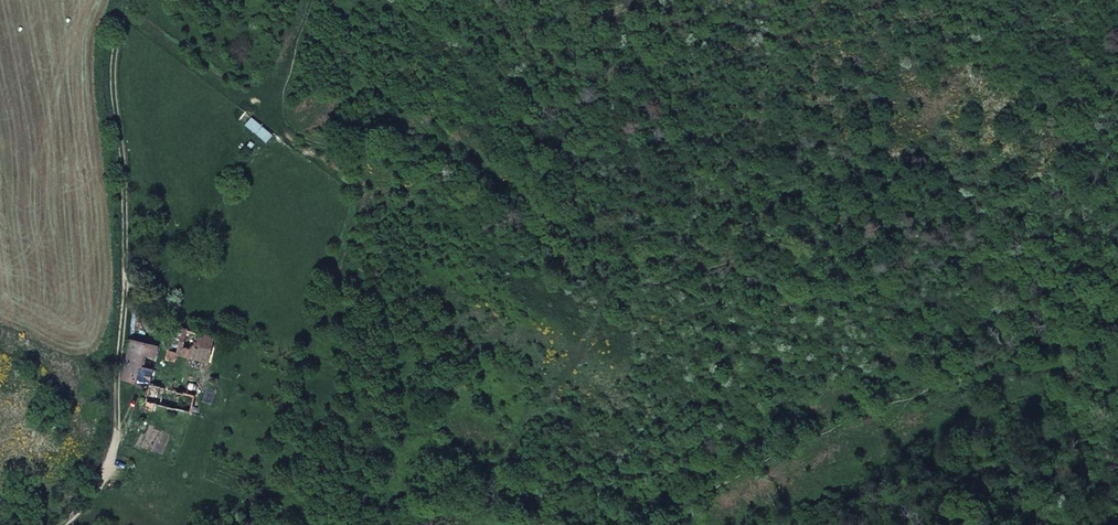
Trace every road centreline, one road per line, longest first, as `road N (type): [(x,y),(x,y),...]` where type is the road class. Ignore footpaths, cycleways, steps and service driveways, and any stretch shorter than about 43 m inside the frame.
road 1 (track): [(1117,222),(934,239),(858,233),(772,245),(639,282),(611,281),(573,265),(431,163),(311,135),(287,112),(285,89)]
road 2 (track): [(130,0),(114,68),(129,227),(106,464),(50,524)]
road 3 (track): [(658,524),(836,427),(959,373),(1117,275)]
road 4 (track): [(429,524),(454,483),(553,524)]

